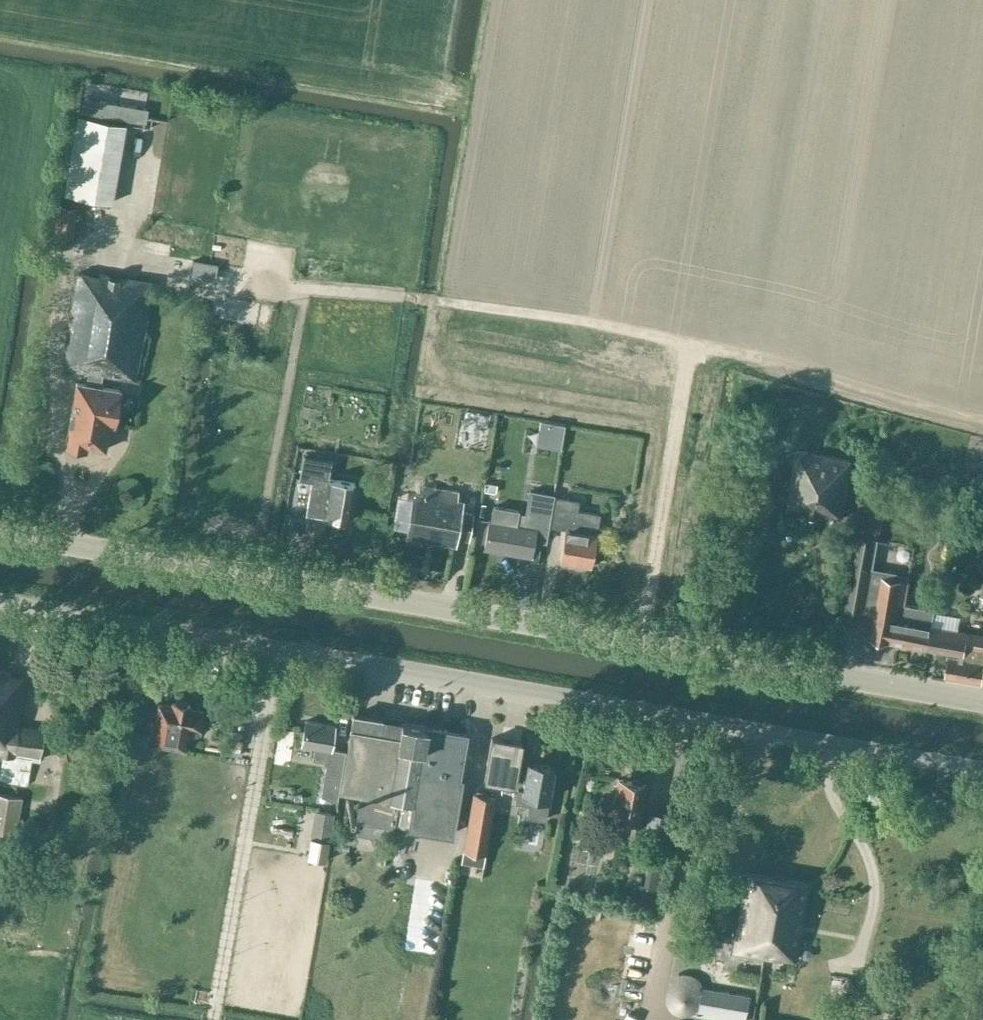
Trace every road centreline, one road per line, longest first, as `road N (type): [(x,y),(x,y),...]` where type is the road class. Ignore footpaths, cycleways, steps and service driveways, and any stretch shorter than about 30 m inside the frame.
road 1 (tertiary): [(982,706),(0,532)]
road 2 (unclassified): [(0,602),(982,773)]

